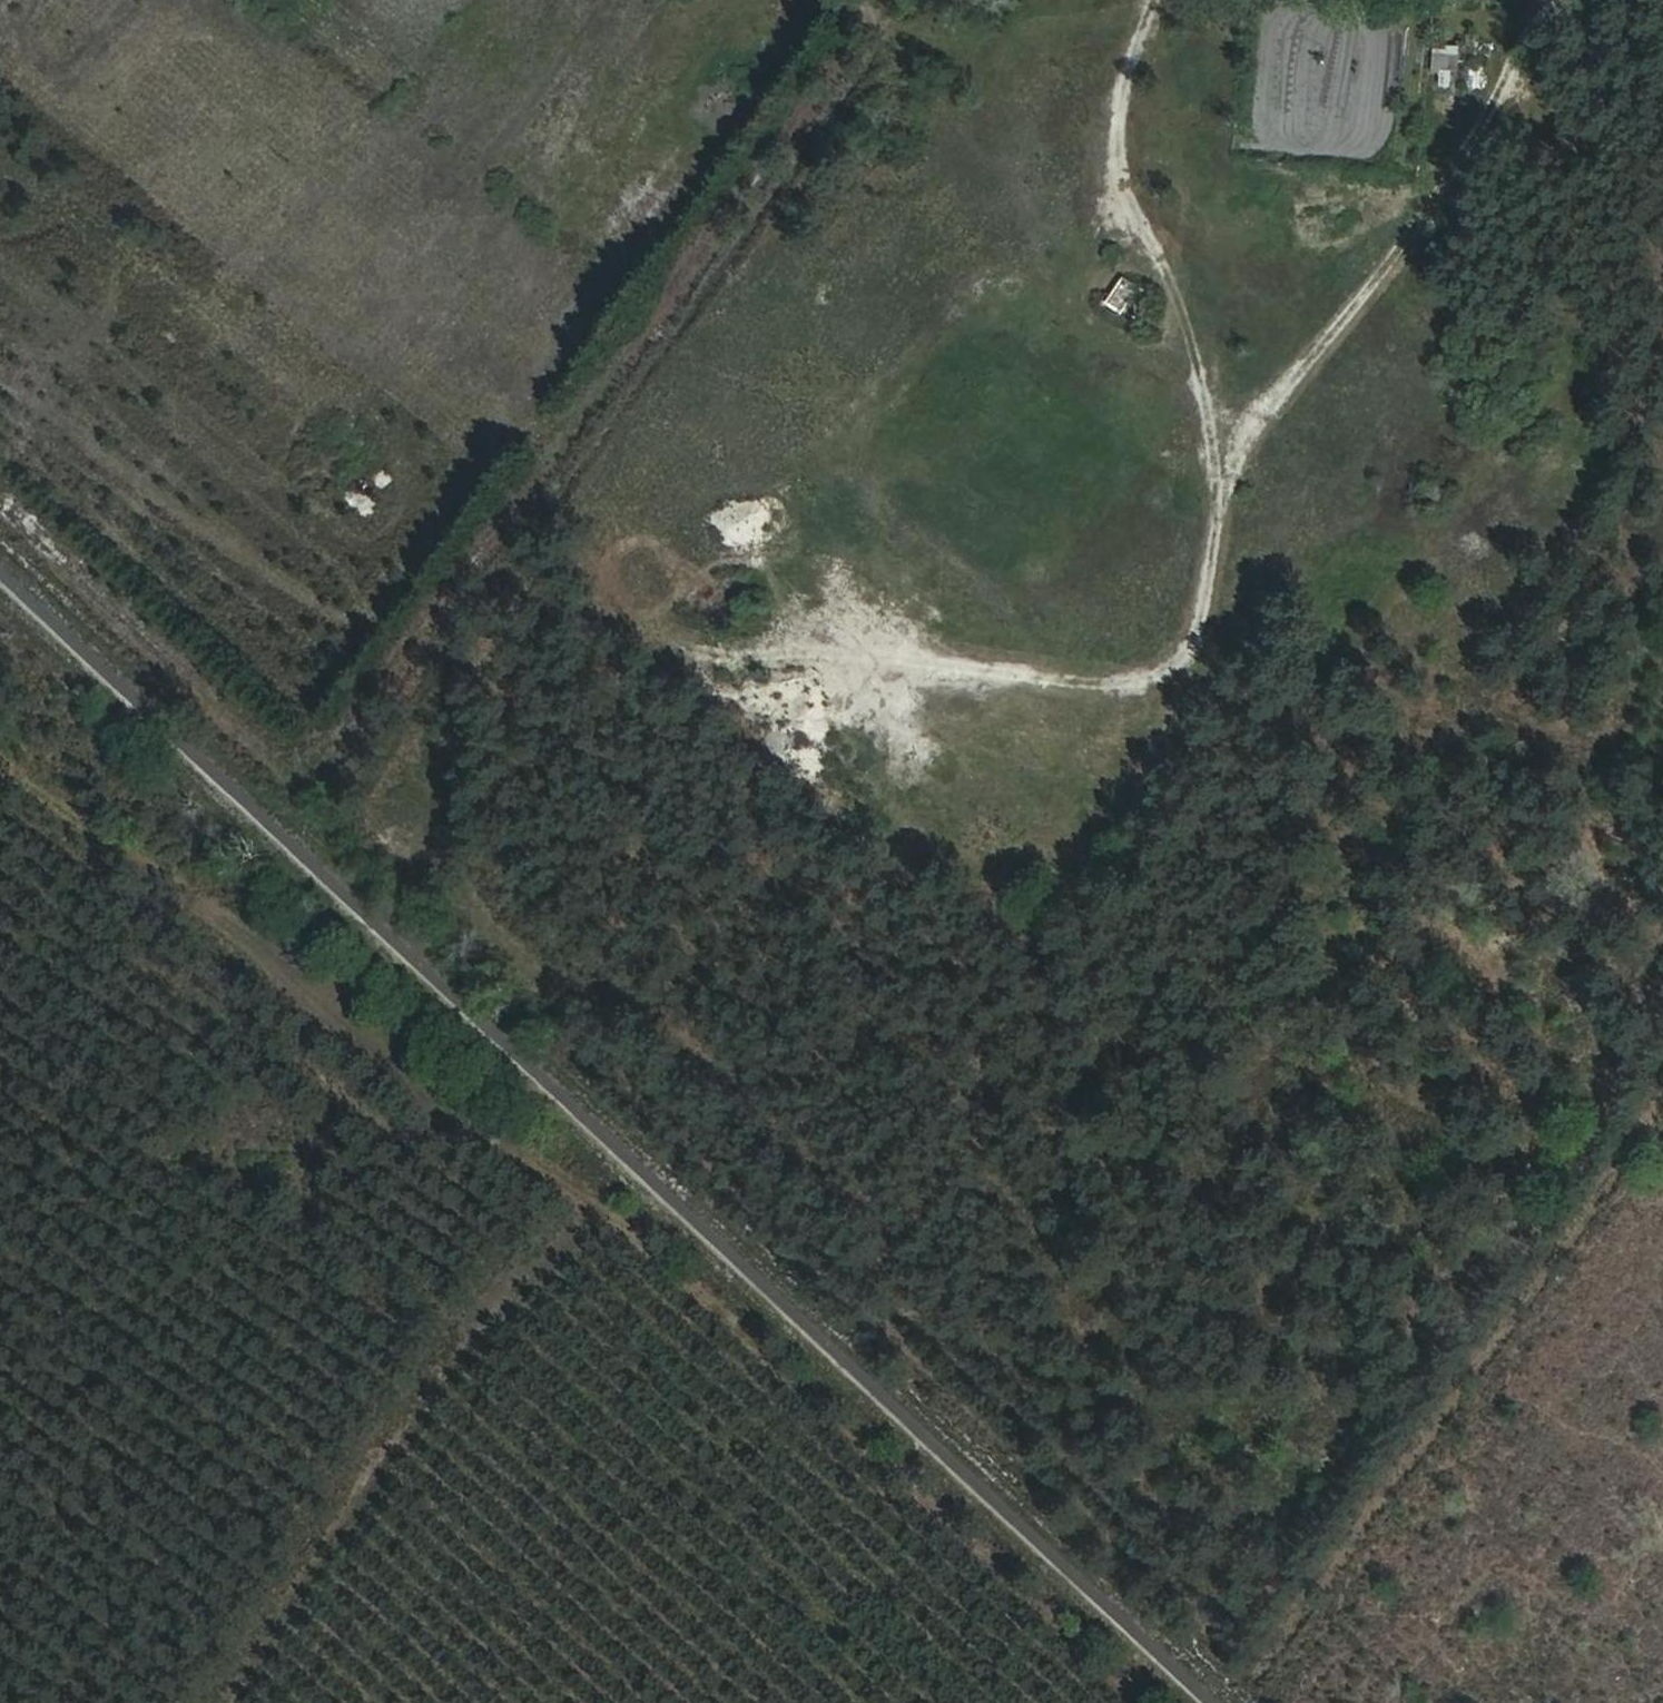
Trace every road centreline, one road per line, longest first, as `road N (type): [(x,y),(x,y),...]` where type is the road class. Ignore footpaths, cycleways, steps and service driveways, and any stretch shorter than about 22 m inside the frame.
road 1 (track): [(0,758),(149,858),(684,1265),(872,1450),(1157,1702)]
road 2 (track): [(228,1702),(616,1141)]

